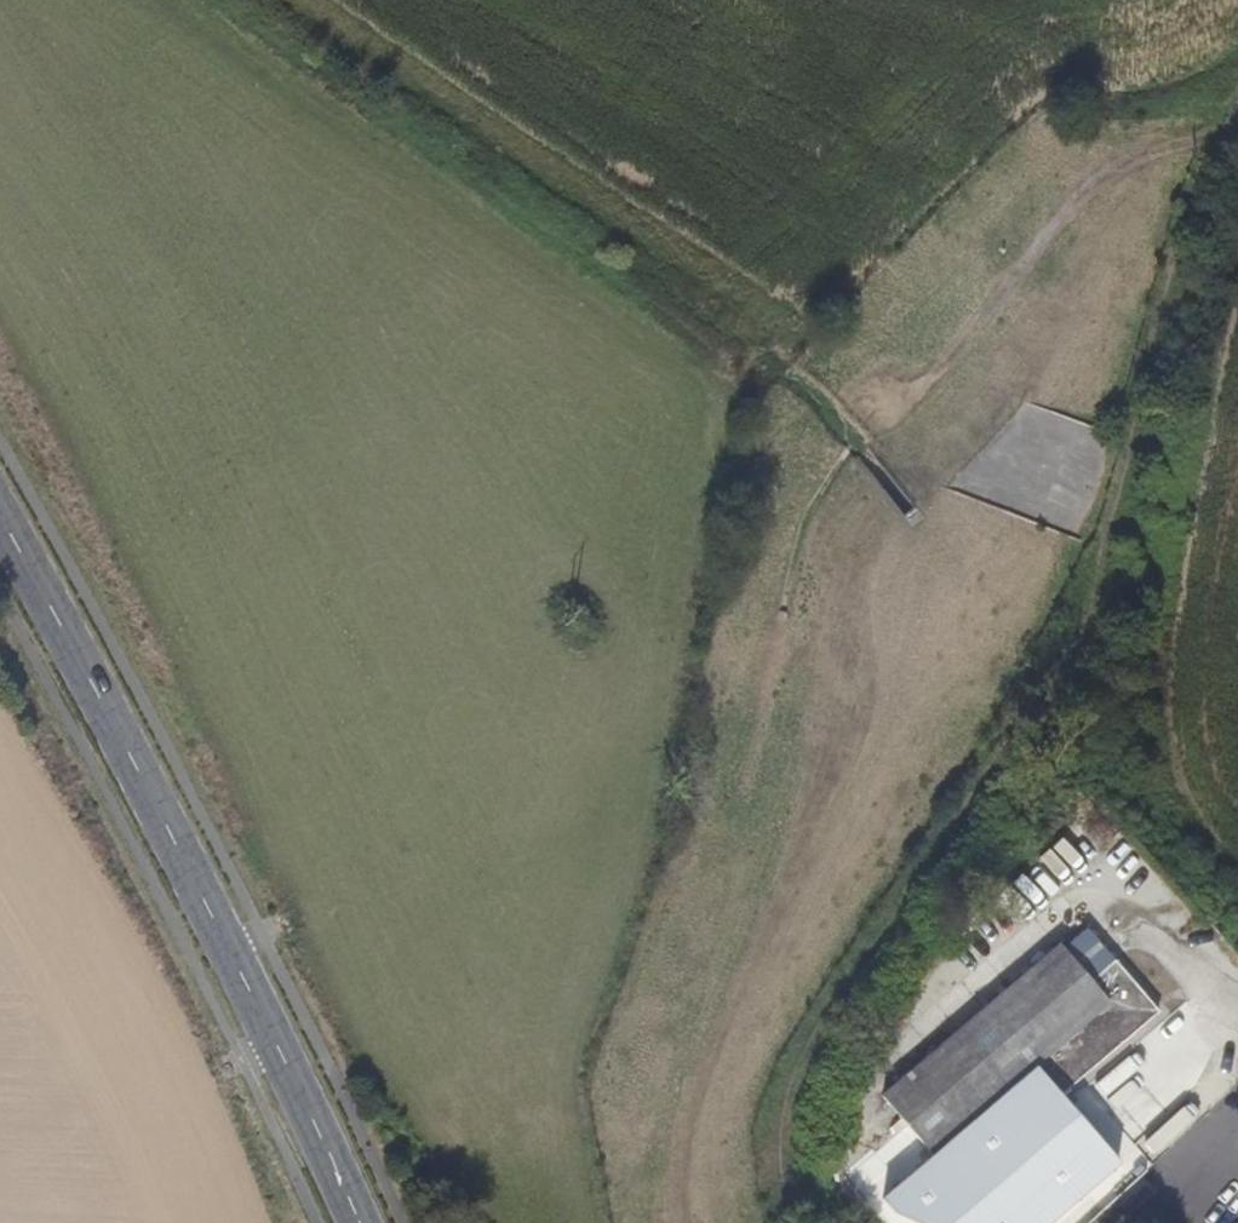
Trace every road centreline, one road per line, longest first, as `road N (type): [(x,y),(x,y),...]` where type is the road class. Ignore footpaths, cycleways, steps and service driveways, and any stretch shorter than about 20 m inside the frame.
road 1 (tertiary): [(0,515),(207,902),(358,1222)]
road 2 (track): [(1208,153),(1113,184),(895,423)]

